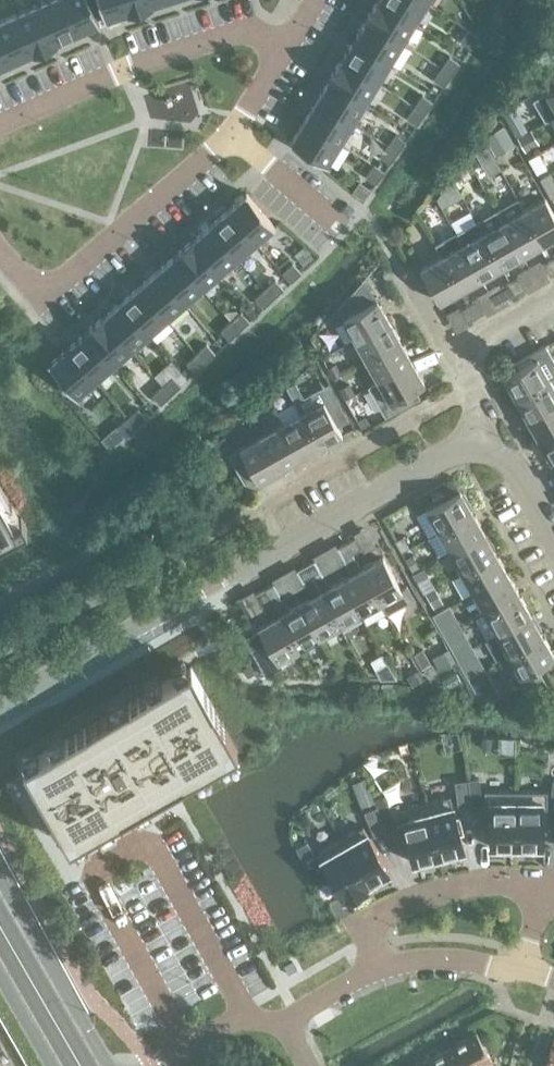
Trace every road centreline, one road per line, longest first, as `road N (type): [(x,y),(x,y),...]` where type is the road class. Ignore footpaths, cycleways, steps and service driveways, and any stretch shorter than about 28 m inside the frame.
road 1 (unclassified): [(0,706),(480,436)]
road 2 (residential): [(374,967),(364,925),(409,902),(474,883),(515,882),(543,899),(525,978)]
road 3 (residential): [(284,43),(250,29),(119,69),(0,126)]
road 4 (residential): [(236,135),(47,288)]
road 5 (tertiary): [(112,1065),(0,879)]
road 6 (residential): [(374,967),(419,958),(525,978)]
road 7 (residential): [(282,1018),(246,1015),(155,1065)]
road 8 (unclassified): [(480,436),(518,473),(553,538)]
road 9 (residential): [(236,135),(327,220)]

